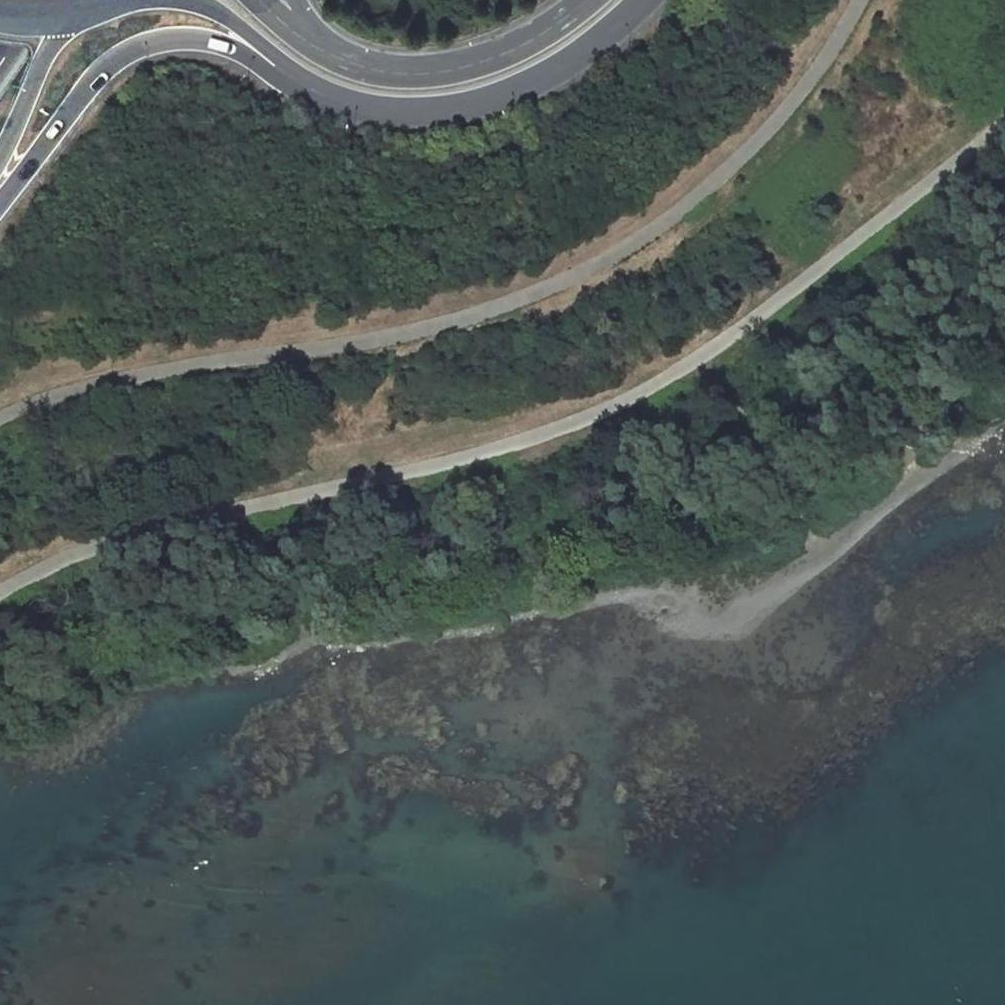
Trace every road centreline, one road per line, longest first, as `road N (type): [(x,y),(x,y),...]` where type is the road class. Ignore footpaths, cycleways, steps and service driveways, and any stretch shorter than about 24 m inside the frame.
road 1 (primary): [(0,192),(97,79),(147,47),(215,43),(314,91)]
road 2 (primary): [(314,91),(388,114),(465,109),(559,72),(651,0)]
road 3 (primary): [(587,0),(534,38),(453,70),(379,72),(352,63)]
road 4 (primary): [(181,0),(233,22),(314,91)]
road 5 (secondary): [(0,154),(48,45),(71,13)]

